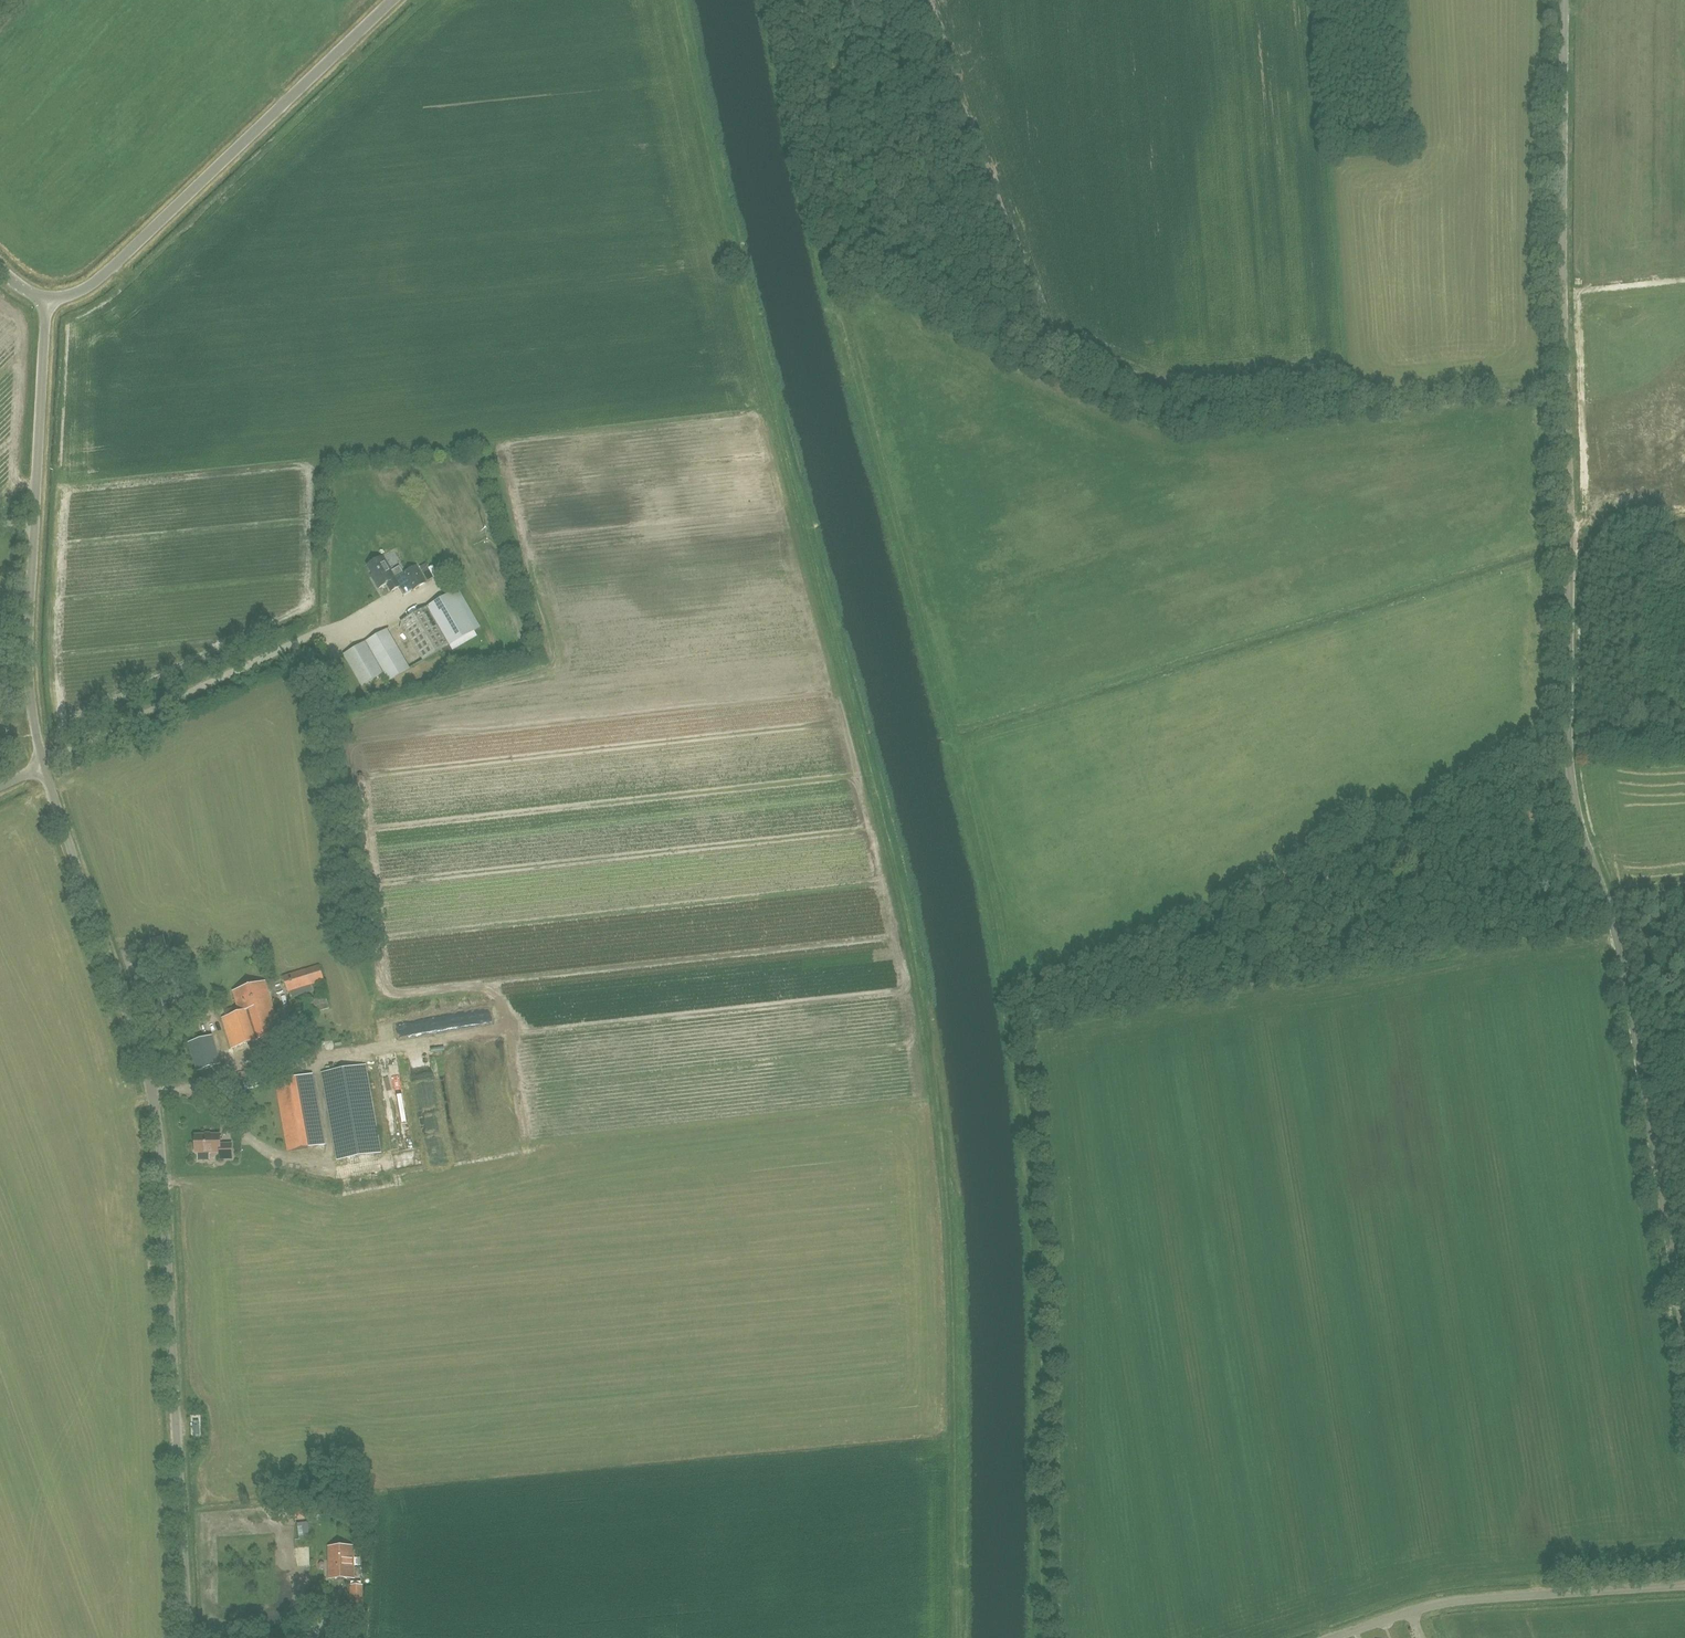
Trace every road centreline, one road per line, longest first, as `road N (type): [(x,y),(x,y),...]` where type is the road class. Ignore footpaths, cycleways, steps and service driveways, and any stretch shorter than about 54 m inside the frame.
road 1 (track): [(958,1637),(948,1203),(915,955),(718,198),(679,0)]
road 2 (track): [(1038,1637),(1036,1220),(1013,1016),(976,839),(805,184),(769,0)]
road 3 (unclassified): [(1684,1320),(1616,933),(1572,799),(1564,0)]
road 4 (unclassified): [(190,1637),(162,1147),(151,1086),(42,765)]
road 5 (unclassified): [(42,765),(28,660),(50,297)]
road 6 (unclassified): [(50,297),(96,281),(392,0)]
road 7 (unclassified): [(1329,1637),(1457,1598),(1684,1586)]

